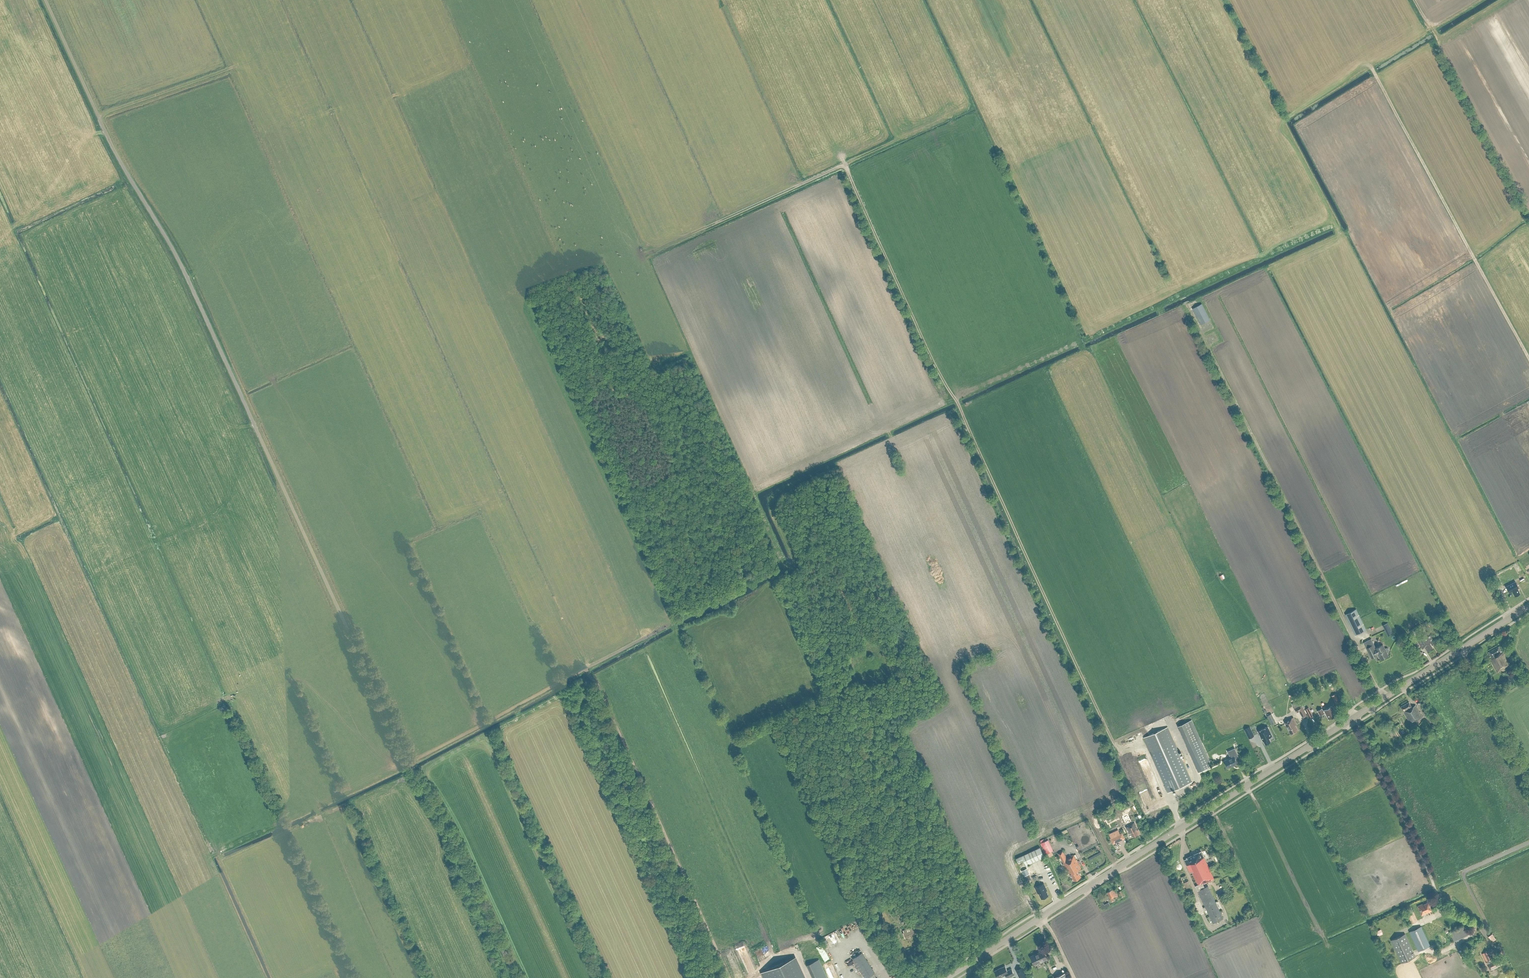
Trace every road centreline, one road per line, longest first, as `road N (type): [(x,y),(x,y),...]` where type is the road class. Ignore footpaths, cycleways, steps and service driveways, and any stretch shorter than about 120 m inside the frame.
road 1 (unclassified): [(516,977),(183,269),(110,142),(45,0)]
road 2 (tertiary): [(946,977),(1461,648)]
road 3 (track): [(585,668),(730,977)]
road 4 (track): [(409,763),(647,636)]
road 5 (unclassified): [(1528,777),(1461,648)]

